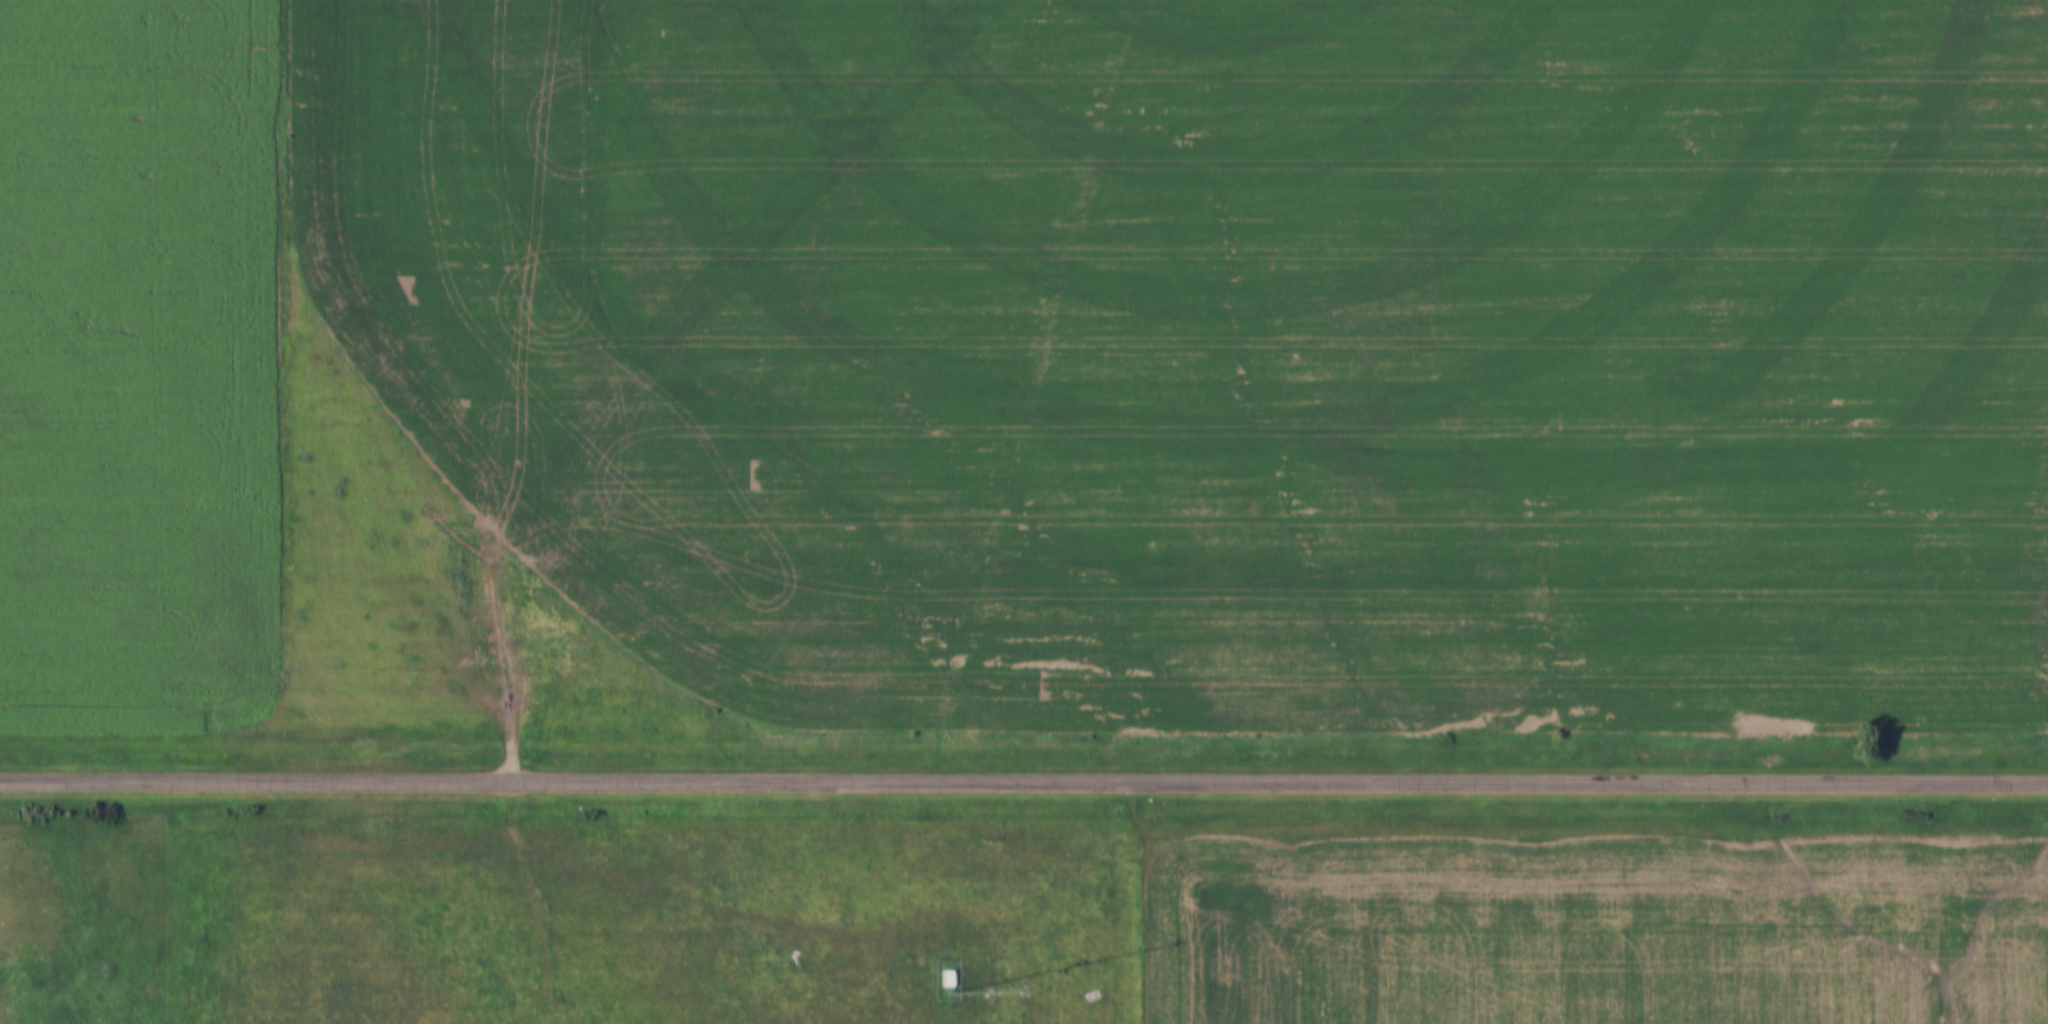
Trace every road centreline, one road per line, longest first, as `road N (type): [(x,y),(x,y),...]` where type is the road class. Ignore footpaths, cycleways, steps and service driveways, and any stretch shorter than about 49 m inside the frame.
road 1 (residential): [(2047,785),(0,780)]

